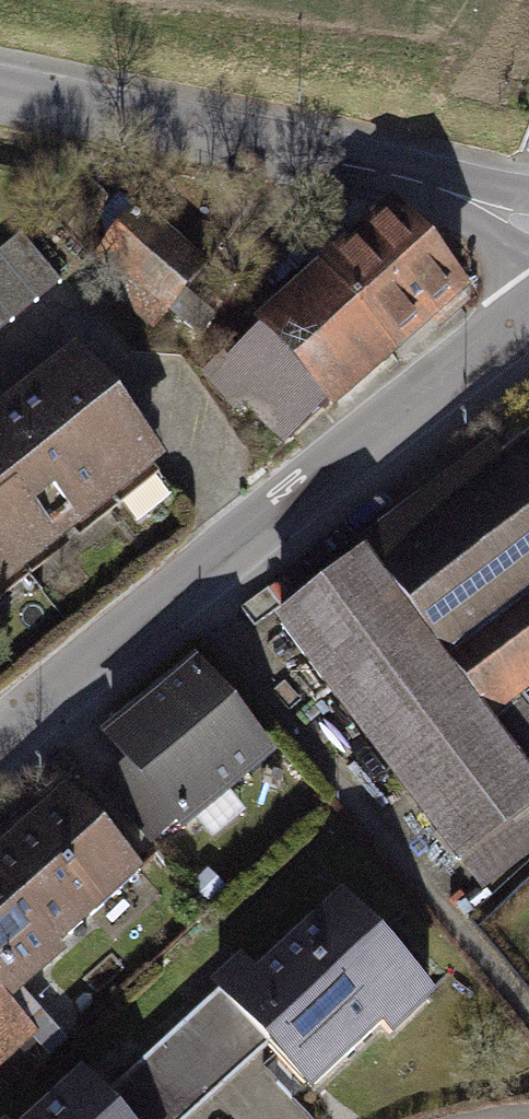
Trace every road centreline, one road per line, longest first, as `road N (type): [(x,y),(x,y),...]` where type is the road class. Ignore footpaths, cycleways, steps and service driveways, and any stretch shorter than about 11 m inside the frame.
road 1 (residential): [(0,740),(279,500),(528,319)]
road 2 (unclassified): [(0,93),(460,193),(528,228)]

